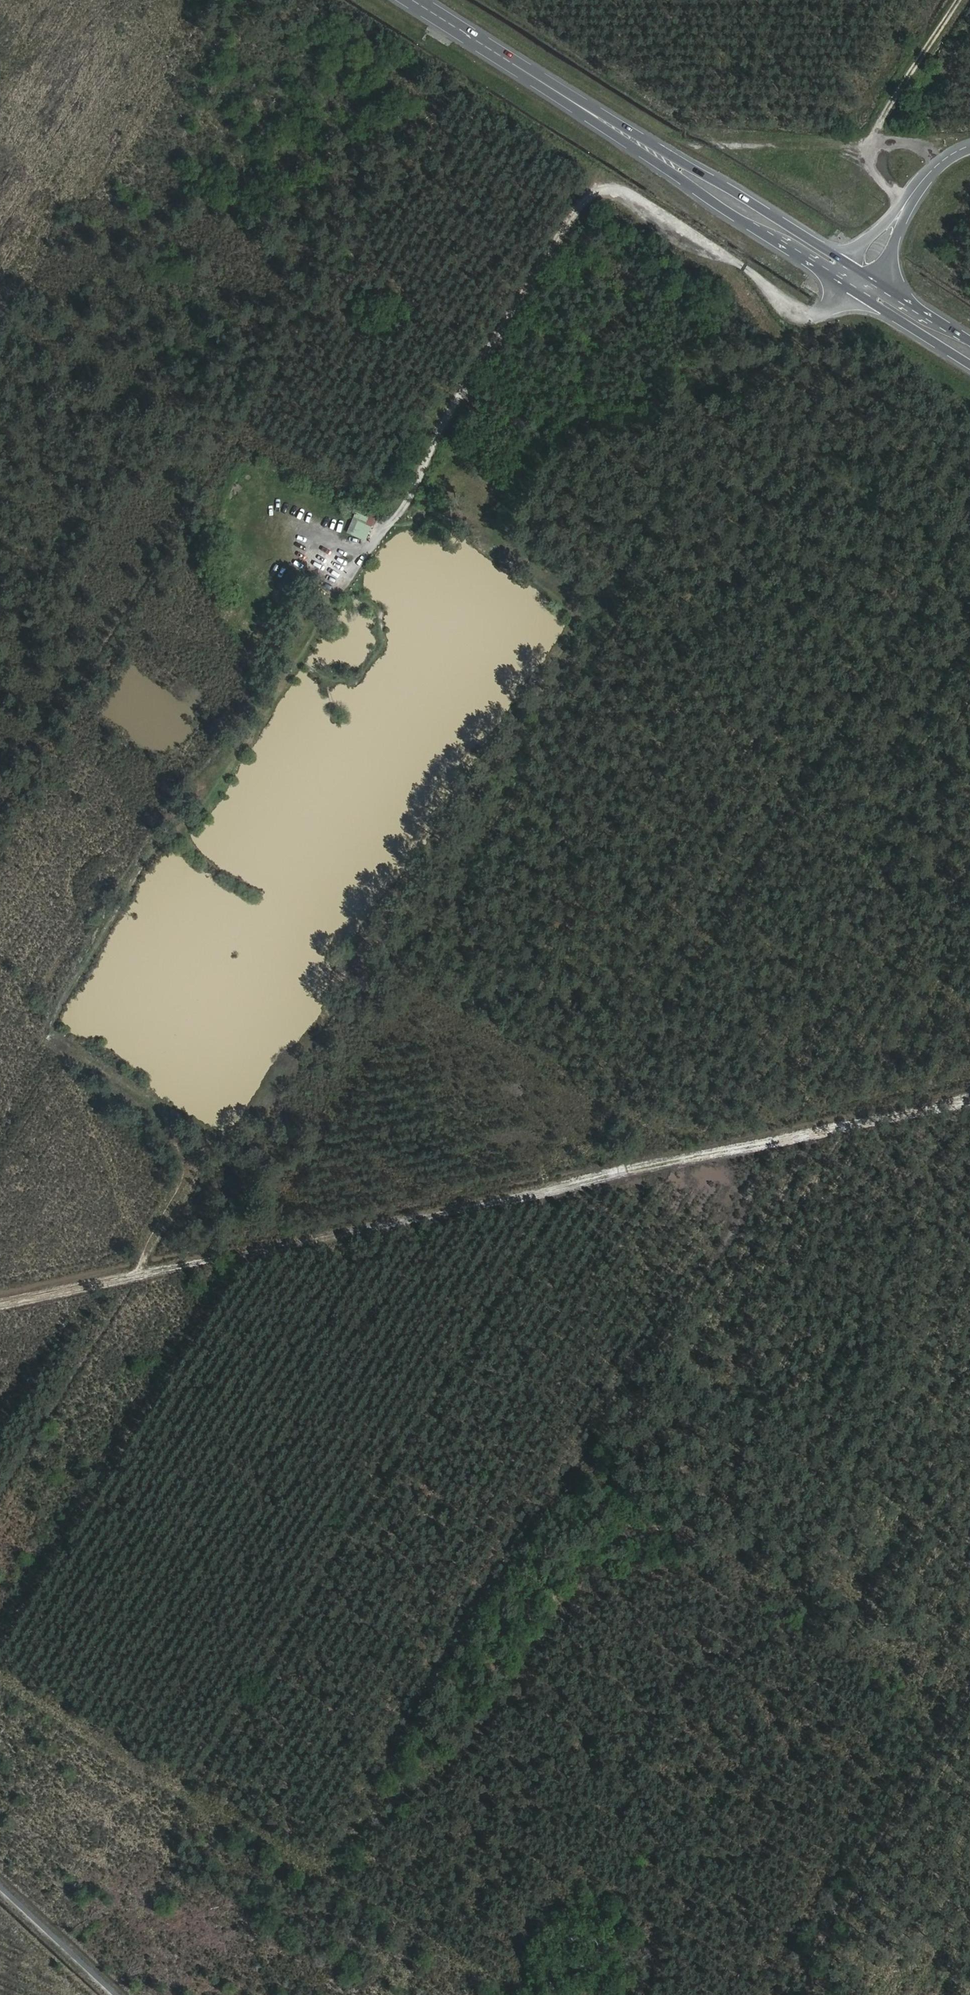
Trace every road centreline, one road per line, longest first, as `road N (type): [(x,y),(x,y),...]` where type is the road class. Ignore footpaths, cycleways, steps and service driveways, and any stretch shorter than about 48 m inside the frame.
road 1 (track): [(969,1101),(0,1302)]
road 2 (track): [(853,291),(839,307),(794,311),(640,199),(595,195),(448,418),(399,521),(348,566),(296,536)]
road 3 (primary): [(867,270),(689,160),(568,101)]
road 4 (primary): [(568,101),(853,291)]
road 5 (track): [(914,201),(880,175),(872,142),(963,0)]
road 6 (primary): [(568,101),(409,0)]
road 7 (tertiary): [(867,270),(924,187),(969,149)]
road 8 (track): [(139,1274),(217,1152)]
road 9 (primary): [(853,291),(969,367)]
road 10 (primary): [(969,334),(867,270)]

